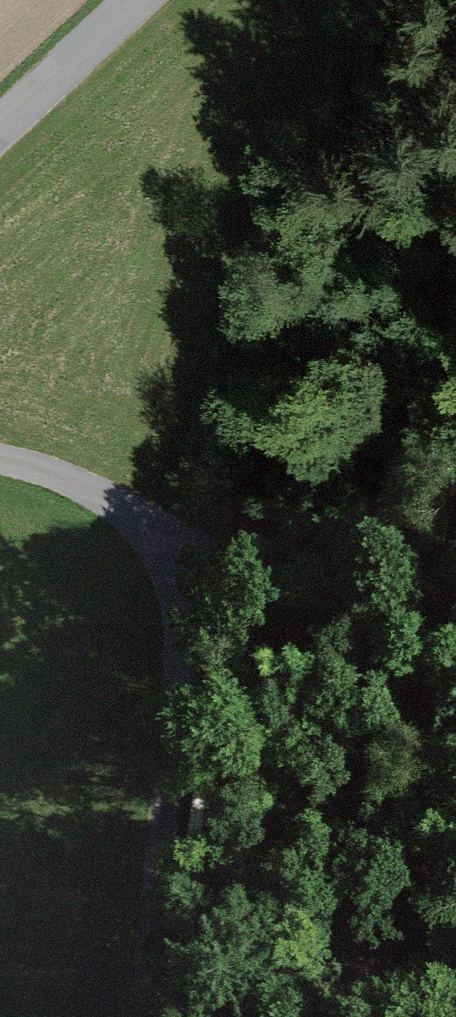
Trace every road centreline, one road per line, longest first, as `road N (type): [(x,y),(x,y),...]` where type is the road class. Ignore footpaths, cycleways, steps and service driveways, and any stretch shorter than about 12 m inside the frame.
road 1 (track): [(0,457),(118,505),(165,555),(182,697),(142,1016)]
road 2 (track): [(165,555),(455,672)]
road 3 (unclassified): [(0,123),(130,0)]

